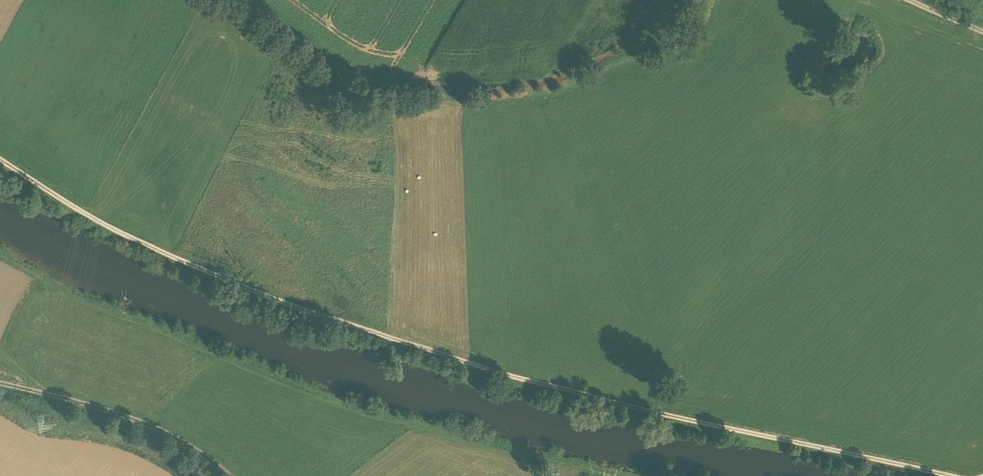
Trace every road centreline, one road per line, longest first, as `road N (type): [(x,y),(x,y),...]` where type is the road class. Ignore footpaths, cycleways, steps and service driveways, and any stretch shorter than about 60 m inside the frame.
road 1 (track): [(0,162),(102,228),(347,329),(550,386),(953,475)]
road 2 (track): [(611,475),(390,429),(130,326),(0,259)]
road 3 (track): [(0,386),(139,423),(228,475)]

